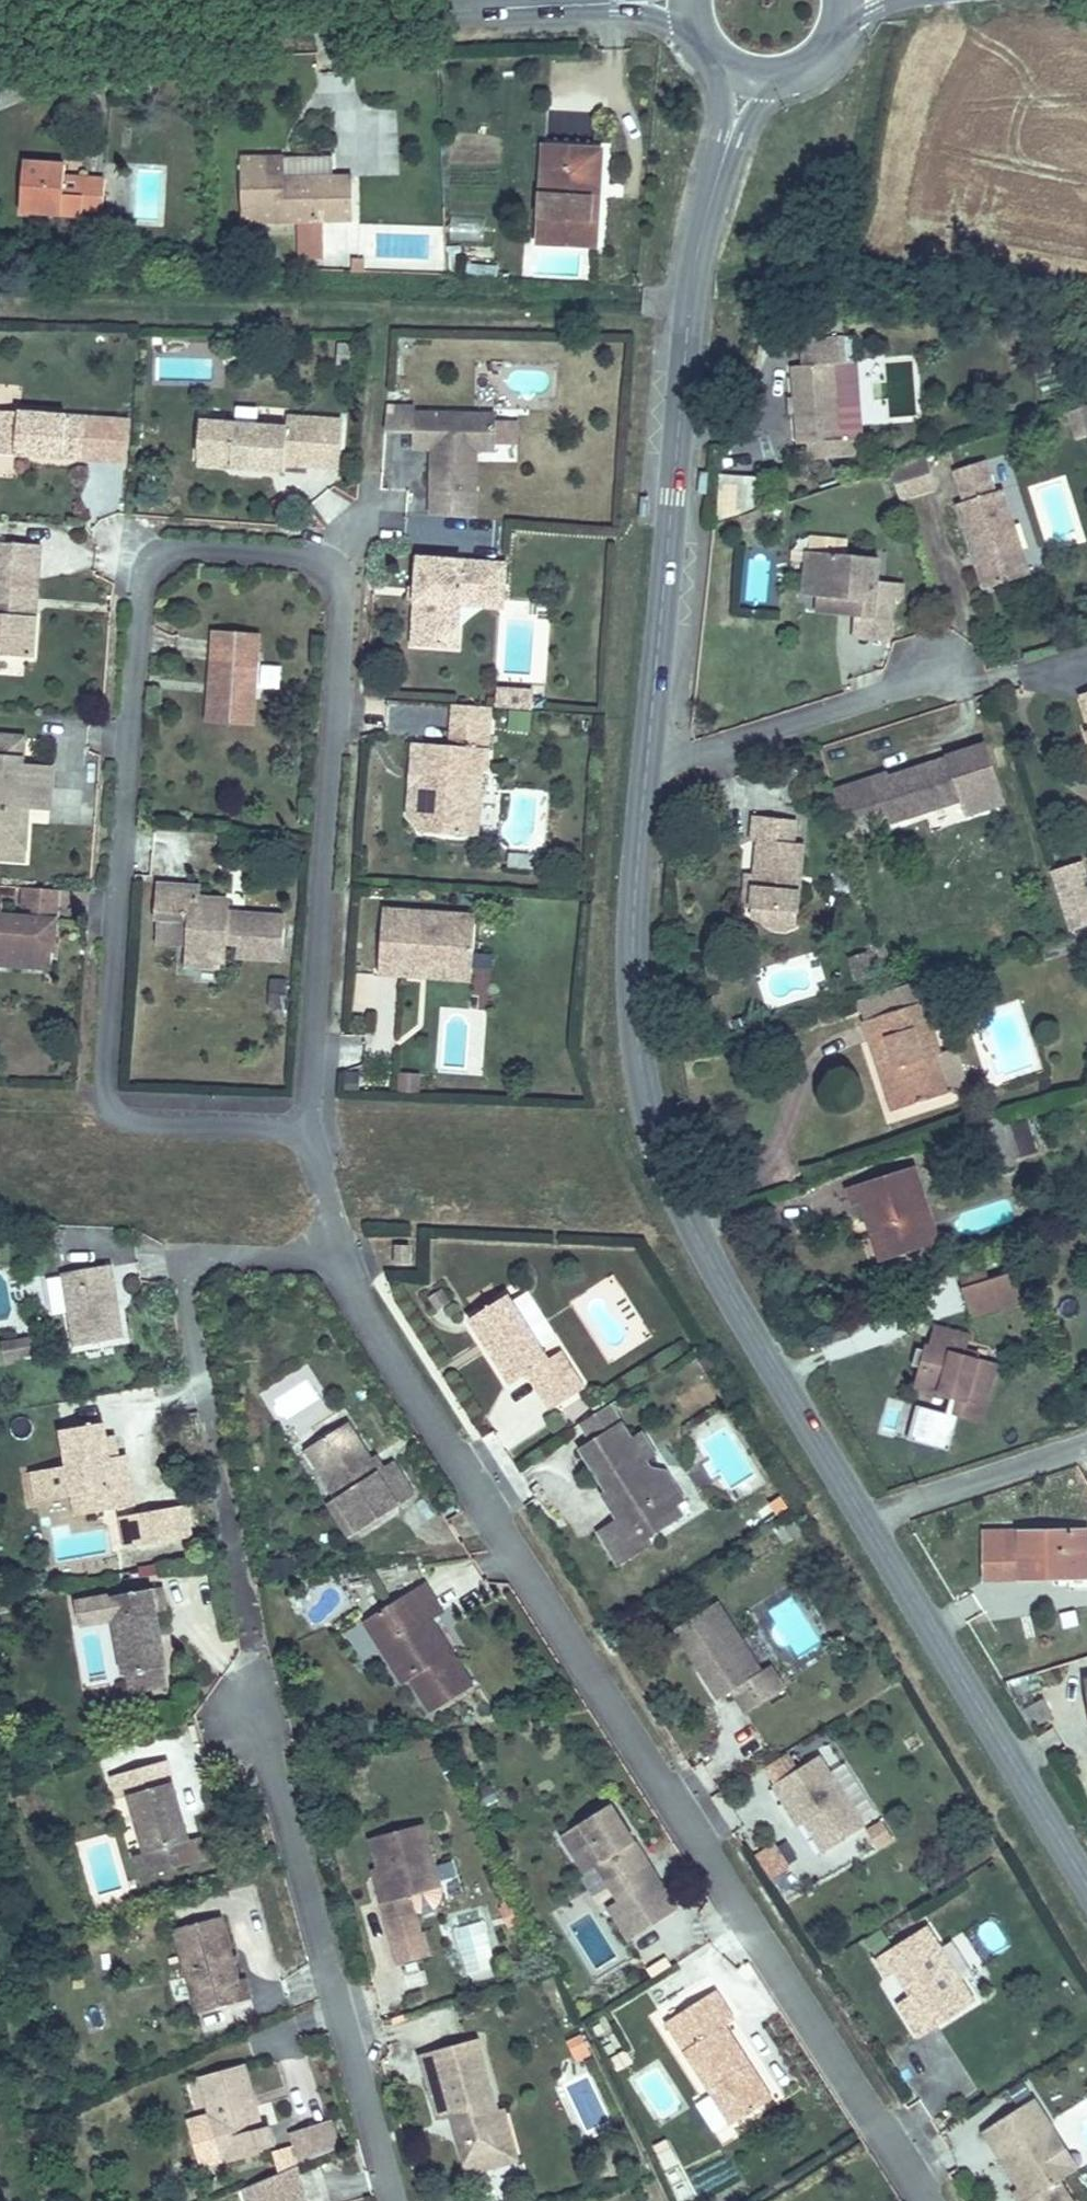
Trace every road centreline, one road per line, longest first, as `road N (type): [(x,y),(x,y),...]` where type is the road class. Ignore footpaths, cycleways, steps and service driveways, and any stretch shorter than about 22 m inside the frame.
road 1 (residential): [(305,1132),(340,584),(323,563),(204,550),(172,555),(149,571),(138,594),(104,1076),(111,1106),(133,1121)]
road 2 (residential): [(927,2200),(371,1330),(333,1253)]
road 3 (residential): [(333,1253),(226,1260),(201,1270),(192,1291),(276,1789),(394,2200)]
road 4 (tertiary): [(866,1526),(677,1206),(656,1148),(631,993),(648,757)]
road 5 (tertiary): [(648,757),(690,305),(730,138)]
road 6 (tertiary): [(0,38),(616,3)]
road 7 (tertiary): [(1086,1888),(866,1526)]
road 8 (residential): [(648,757),(718,747),(941,671)]
road 9 (residential): [(866,1526),(900,1506),(1086,1443)]
road 10 (residential): [(133,1121),(305,1132)]
road 11 (residential): [(333,1253),(305,1132)]

